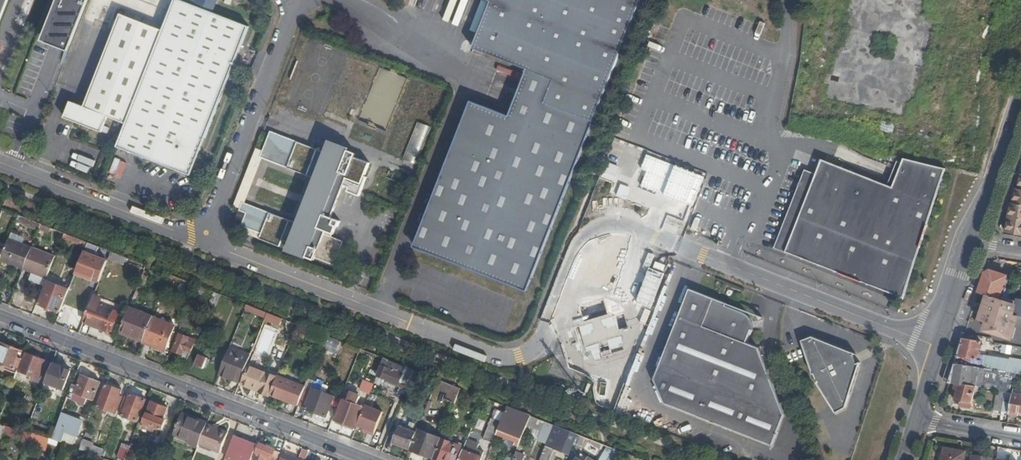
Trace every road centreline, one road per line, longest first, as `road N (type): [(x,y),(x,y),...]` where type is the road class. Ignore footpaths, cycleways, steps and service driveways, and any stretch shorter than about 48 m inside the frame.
road 1 (unclassified): [(940,345),(626,225),(601,227),(583,241),(540,343),(519,358),(494,355),(203,240)]
road 2 (residential): [(368,459),(0,316)]
road 3 (unclassified): [(203,240),(298,1)]
road 4 (unclassified): [(203,240),(0,164)]
road 5 (residential): [(974,242),(1020,96)]

